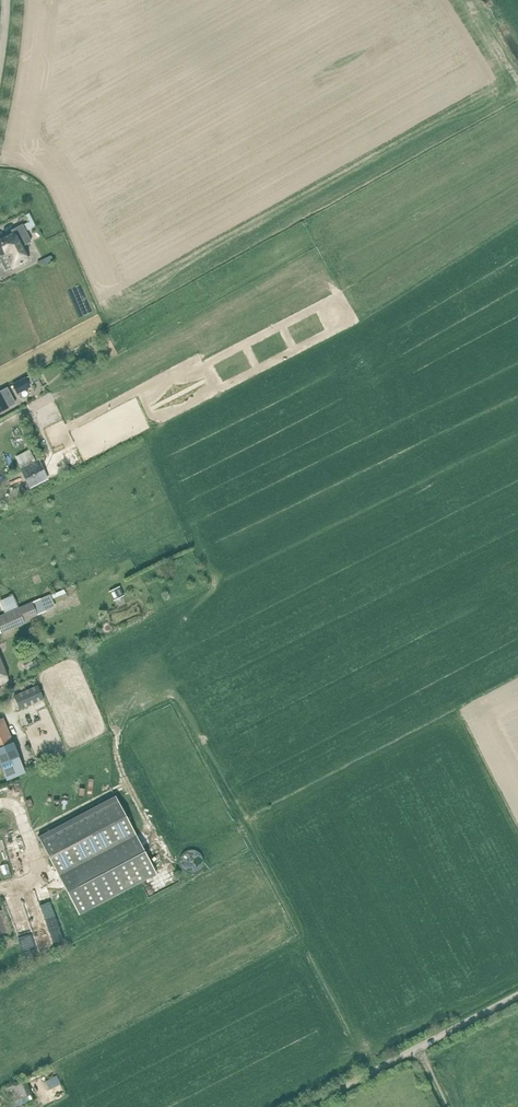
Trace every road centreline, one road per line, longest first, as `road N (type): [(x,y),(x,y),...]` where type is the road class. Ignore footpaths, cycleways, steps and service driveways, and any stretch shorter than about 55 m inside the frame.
road 1 (unclassified): [(309,1106),(517,997)]

